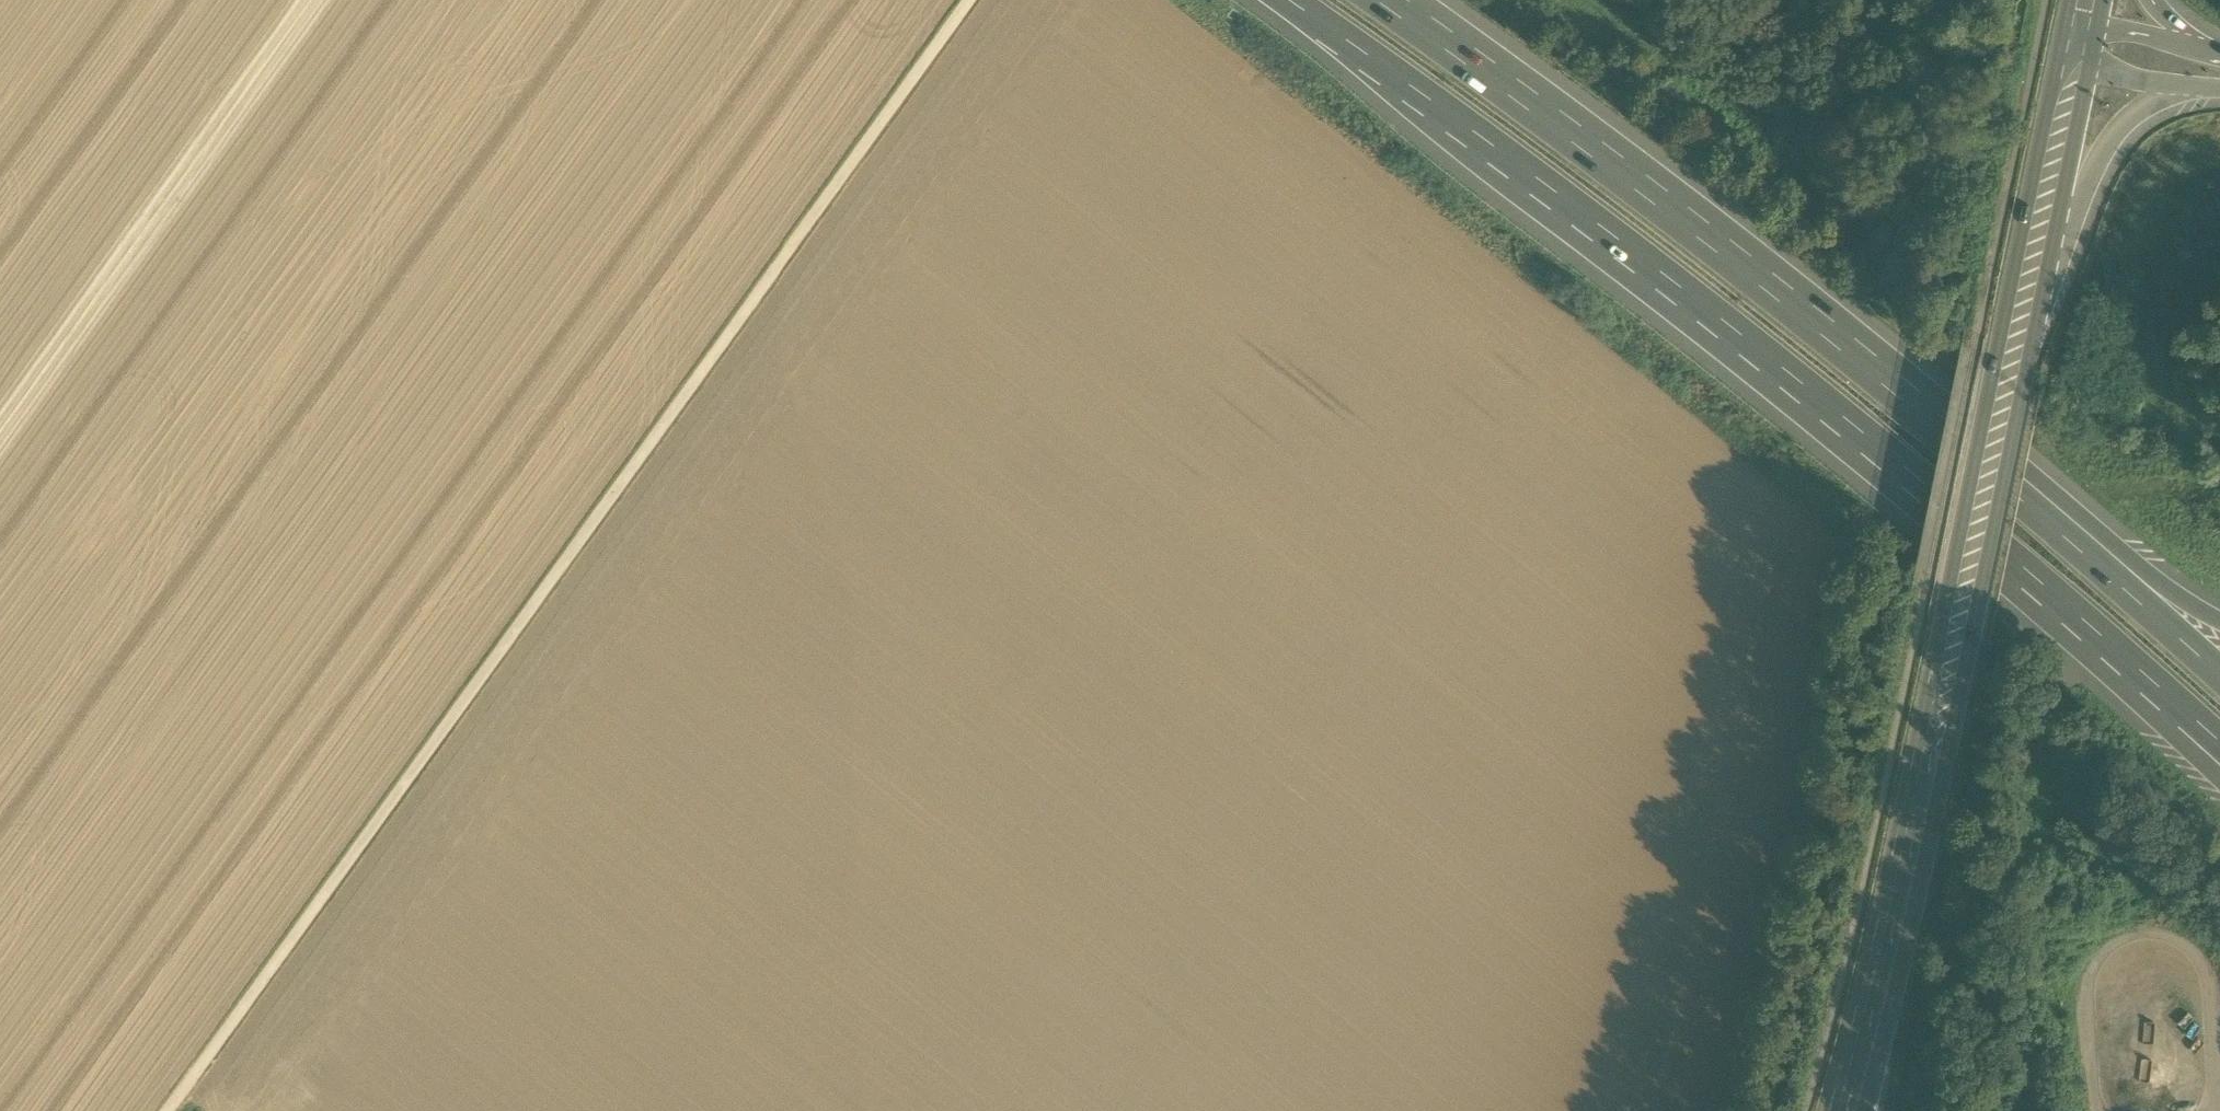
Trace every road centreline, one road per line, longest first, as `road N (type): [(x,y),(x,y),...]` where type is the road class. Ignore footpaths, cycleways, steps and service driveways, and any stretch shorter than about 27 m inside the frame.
road 1 (track): [(166,1110),(967,0)]
road 2 (motorway): [(1284,0),(1529,171),(1793,375),(2172,698)]
road 3 (motorway): [(2067,526),(1824,332),(1371,0)]
road 4 (secondary): [(1847,1110),(2017,332)]
road 5 (motorway): [(2017,332),(2124,123),(2162,95),(2194,87)]
road 6 (secondary): [(2017,332),(2074,65)]
road 7 (motorway): [(2219,668),(2067,526)]
road 8 (motorway): [(2219,617),(2067,526)]
road 9 (motorway): [(2203,48),(2083,24)]
road 10 (motorway): [(2074,65),(2194,87)]

